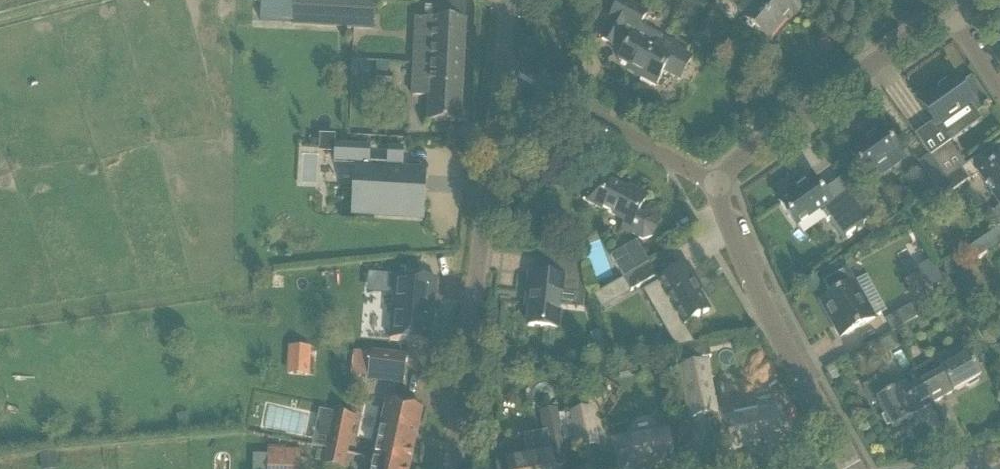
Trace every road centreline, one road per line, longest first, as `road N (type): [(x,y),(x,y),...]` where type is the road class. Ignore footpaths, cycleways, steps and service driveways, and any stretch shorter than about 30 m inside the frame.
road 1 (residential): [(852,468),(735,248),(721,188),(741,157),(950,10)]
road 2 (residential): [(454,468),(518,0)]

